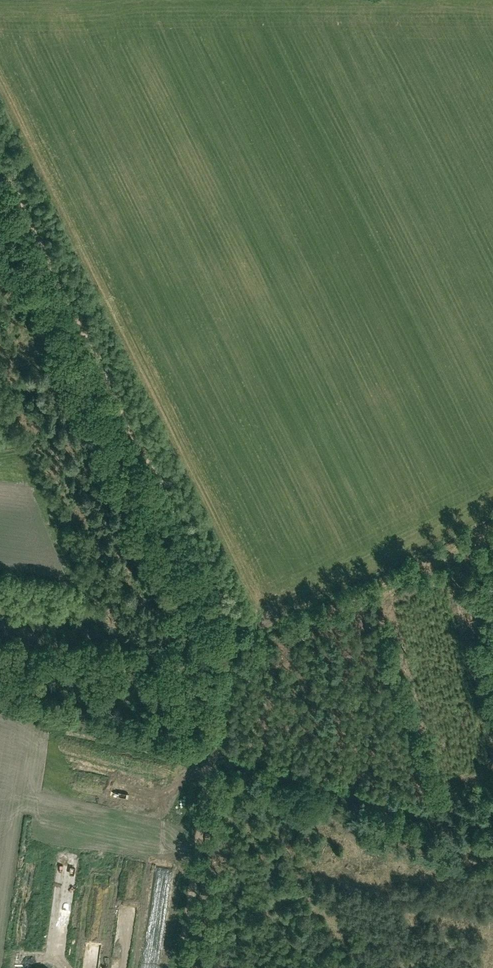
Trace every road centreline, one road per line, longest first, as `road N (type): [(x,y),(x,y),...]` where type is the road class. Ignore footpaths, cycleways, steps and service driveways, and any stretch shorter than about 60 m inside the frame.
road 1 (track): [(178,967),(237,632),(0,158)]
road 2 (track): [(492,823),(461,826),(0,699)]

